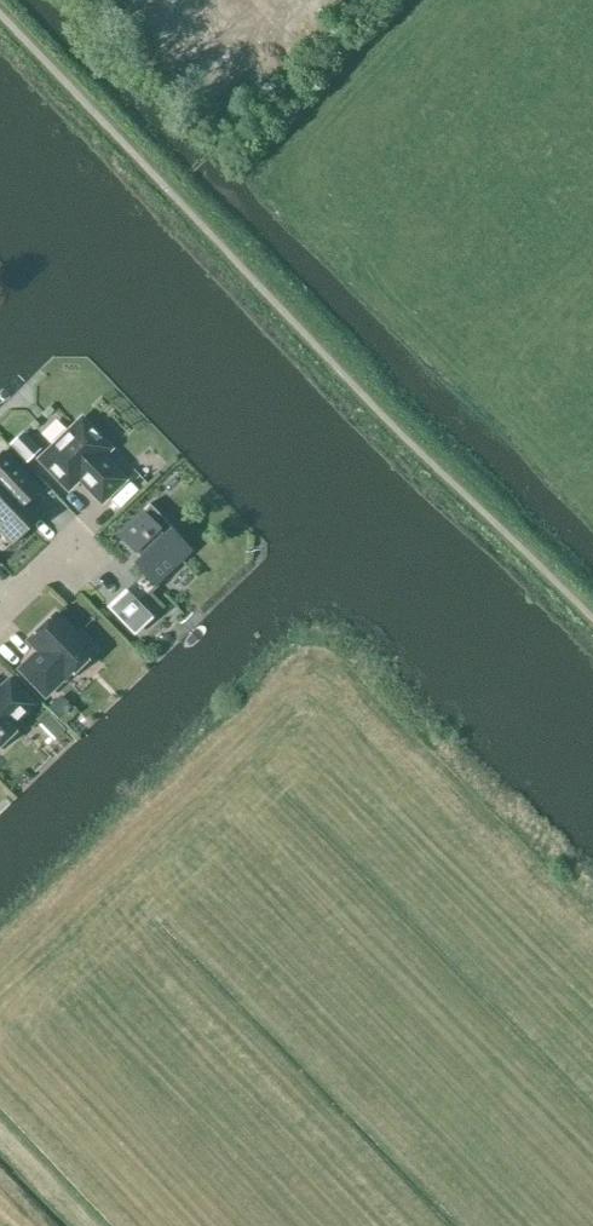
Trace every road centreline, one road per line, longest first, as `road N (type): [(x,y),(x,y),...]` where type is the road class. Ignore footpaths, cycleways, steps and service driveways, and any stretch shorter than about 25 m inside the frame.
road 1 (track): [(0,1133),(88,1225)]

